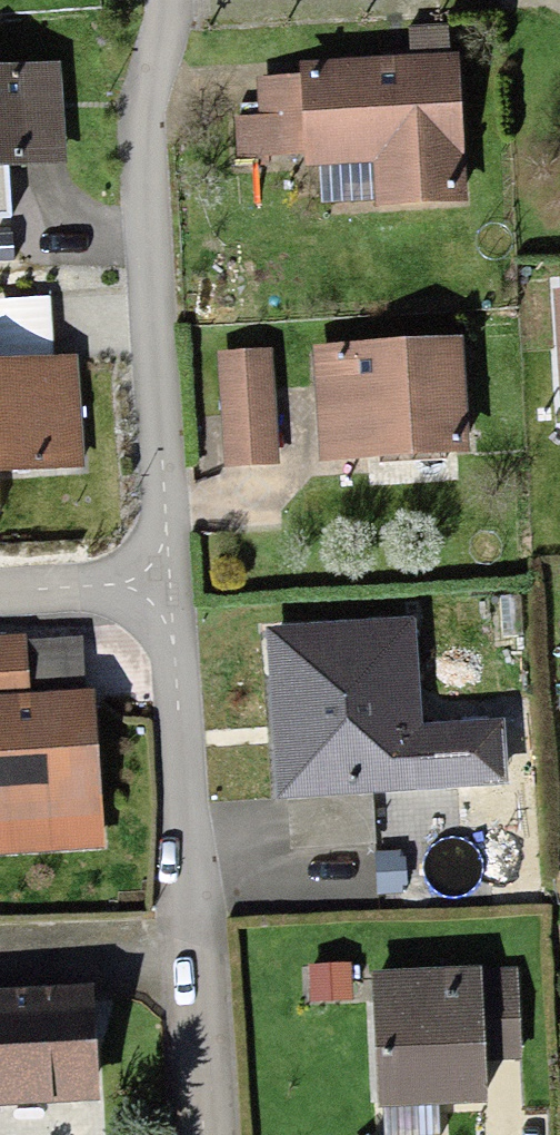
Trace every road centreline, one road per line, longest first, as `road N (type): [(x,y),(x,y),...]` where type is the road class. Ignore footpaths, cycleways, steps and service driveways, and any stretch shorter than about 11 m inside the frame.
road 1 (residential): [(168,603),(136,118),(167,0)]
road 2 (residential): [(204,1134),(168,603)]
road 3 (residential): [(168,603),(0,610)]

